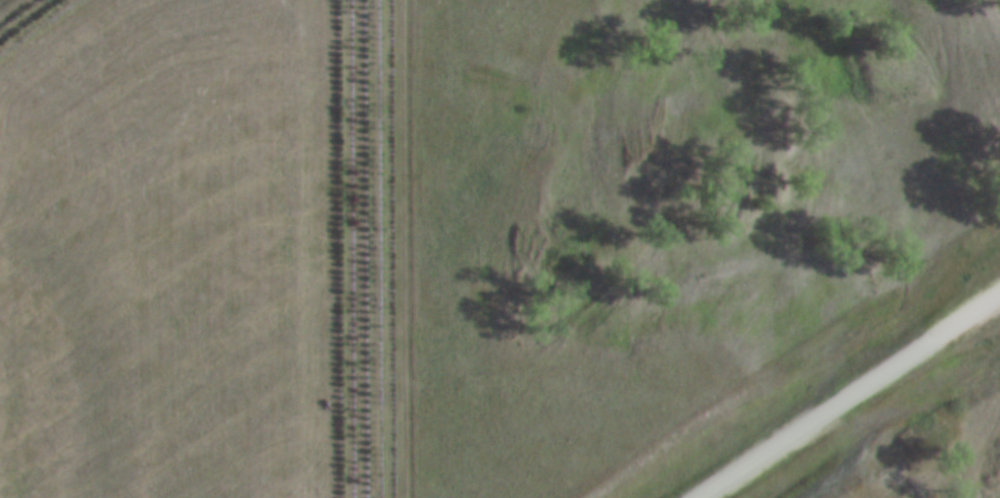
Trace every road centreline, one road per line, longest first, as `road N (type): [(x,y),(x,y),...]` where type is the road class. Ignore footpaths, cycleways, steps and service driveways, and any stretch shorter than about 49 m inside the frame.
road 1 (tertiary): [(693,497),(999,293)]

